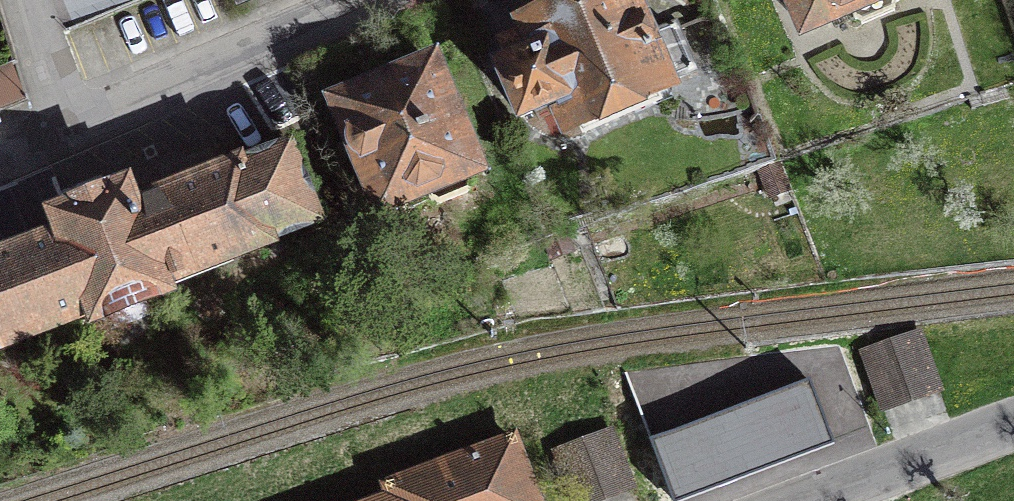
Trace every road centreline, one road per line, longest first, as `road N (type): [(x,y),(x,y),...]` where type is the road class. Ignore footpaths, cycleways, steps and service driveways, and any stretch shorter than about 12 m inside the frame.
road 1 (residential): [(368,0),(73,122)]
road 2 (residential): [(805,500),(1013,424)]
road 3 (residential): [(73,122),(37,0)]

